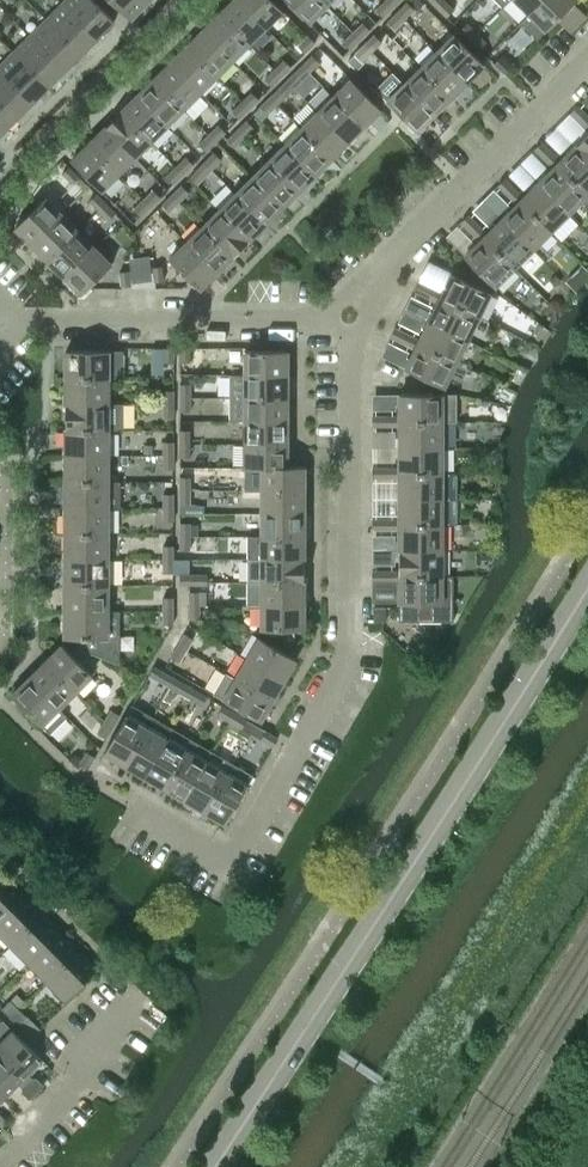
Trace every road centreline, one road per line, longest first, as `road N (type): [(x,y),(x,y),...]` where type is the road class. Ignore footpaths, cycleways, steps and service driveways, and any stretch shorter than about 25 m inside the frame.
road 1 (tertiary): [(213,1166),(587,578)]
road 2 (residential): [(128,807),(229,861),(350,652),(350,316)]
road 3 (residential): [(350,316),(410,237),(587,59)]
road 4 (residential): [(7,317),(350,316)]
road 5 (residential): [(0,1164),(75,1090),(140,997)]

